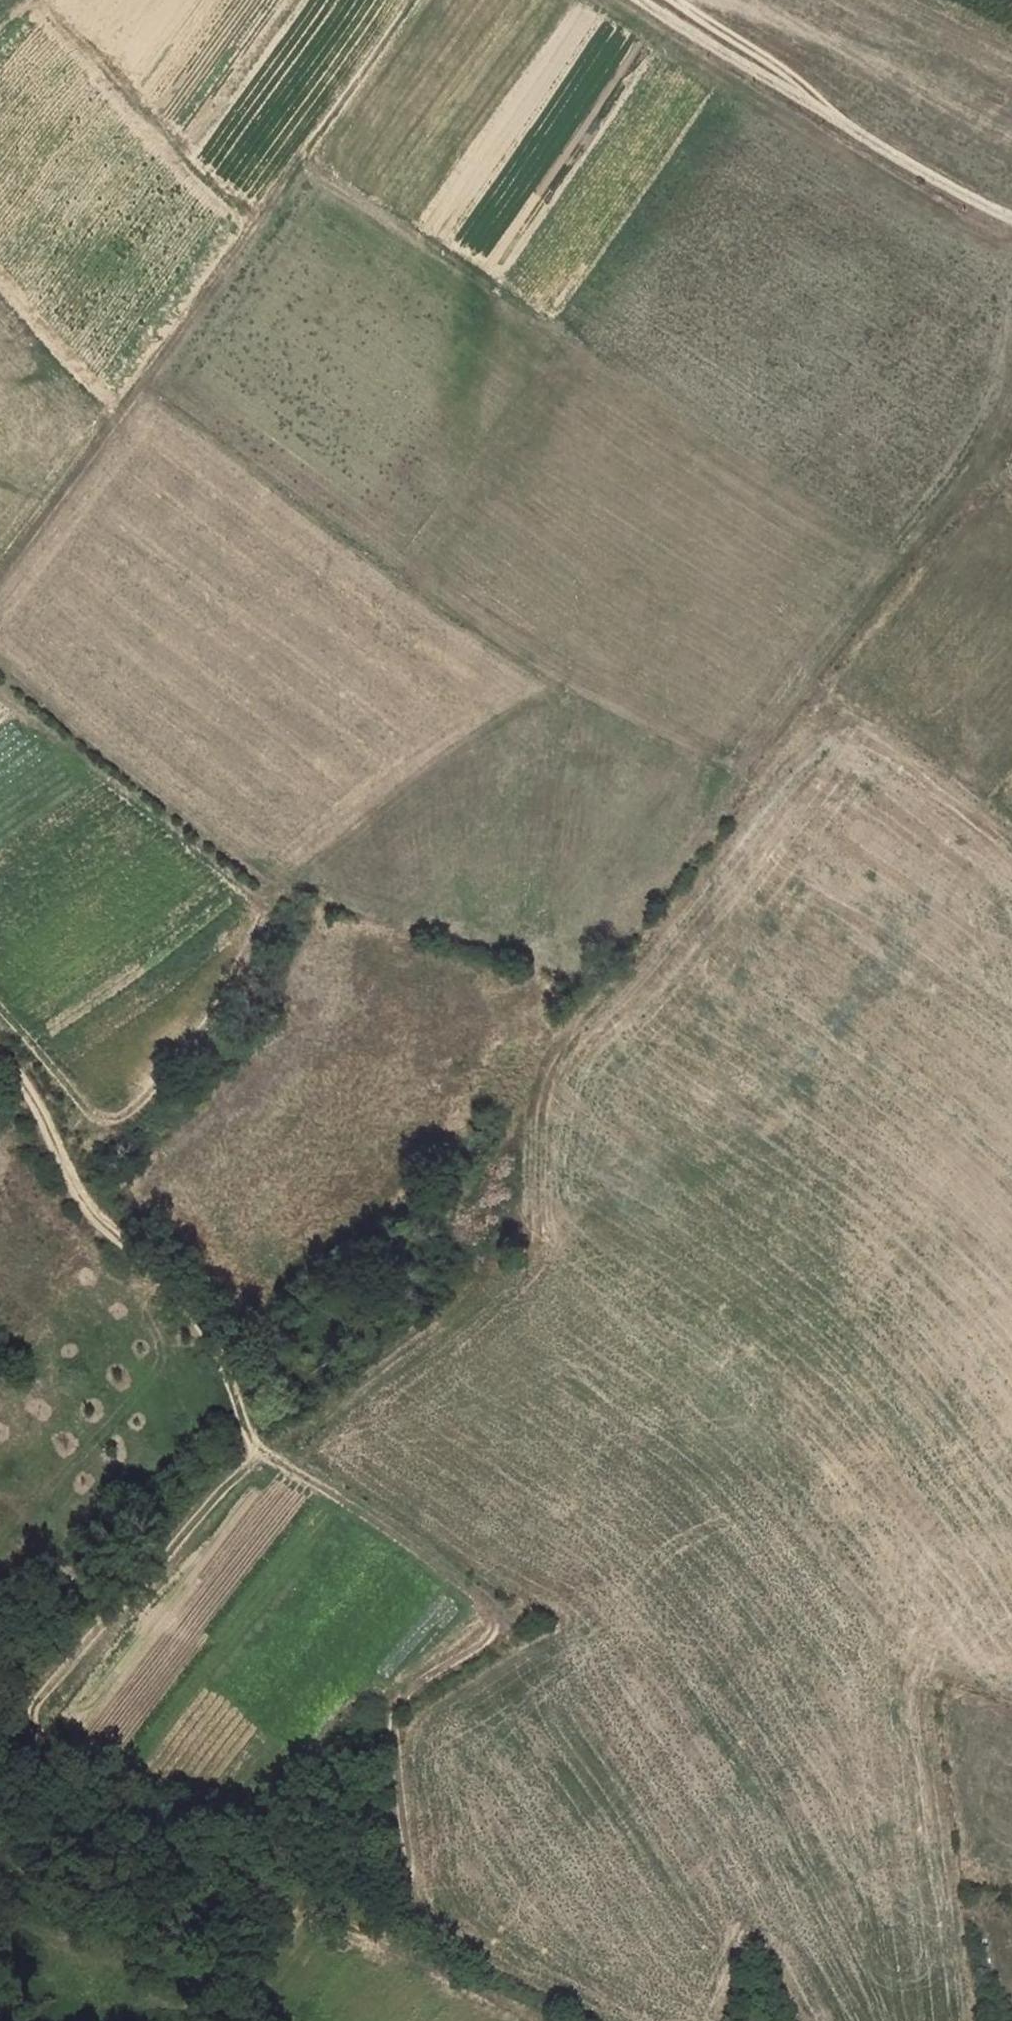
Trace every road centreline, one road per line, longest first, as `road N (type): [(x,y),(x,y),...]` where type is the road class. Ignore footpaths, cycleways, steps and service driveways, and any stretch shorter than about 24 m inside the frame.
road 1 (track): [(0,1057),(34,1099),(82,1195),(236,1379),(253,1452),(492,1608),(492,1637),(408,1695),(413,1908),(395,1944),(531,2020)]
road 2 (track): [(642,0),(904,163),(1011,218)]

